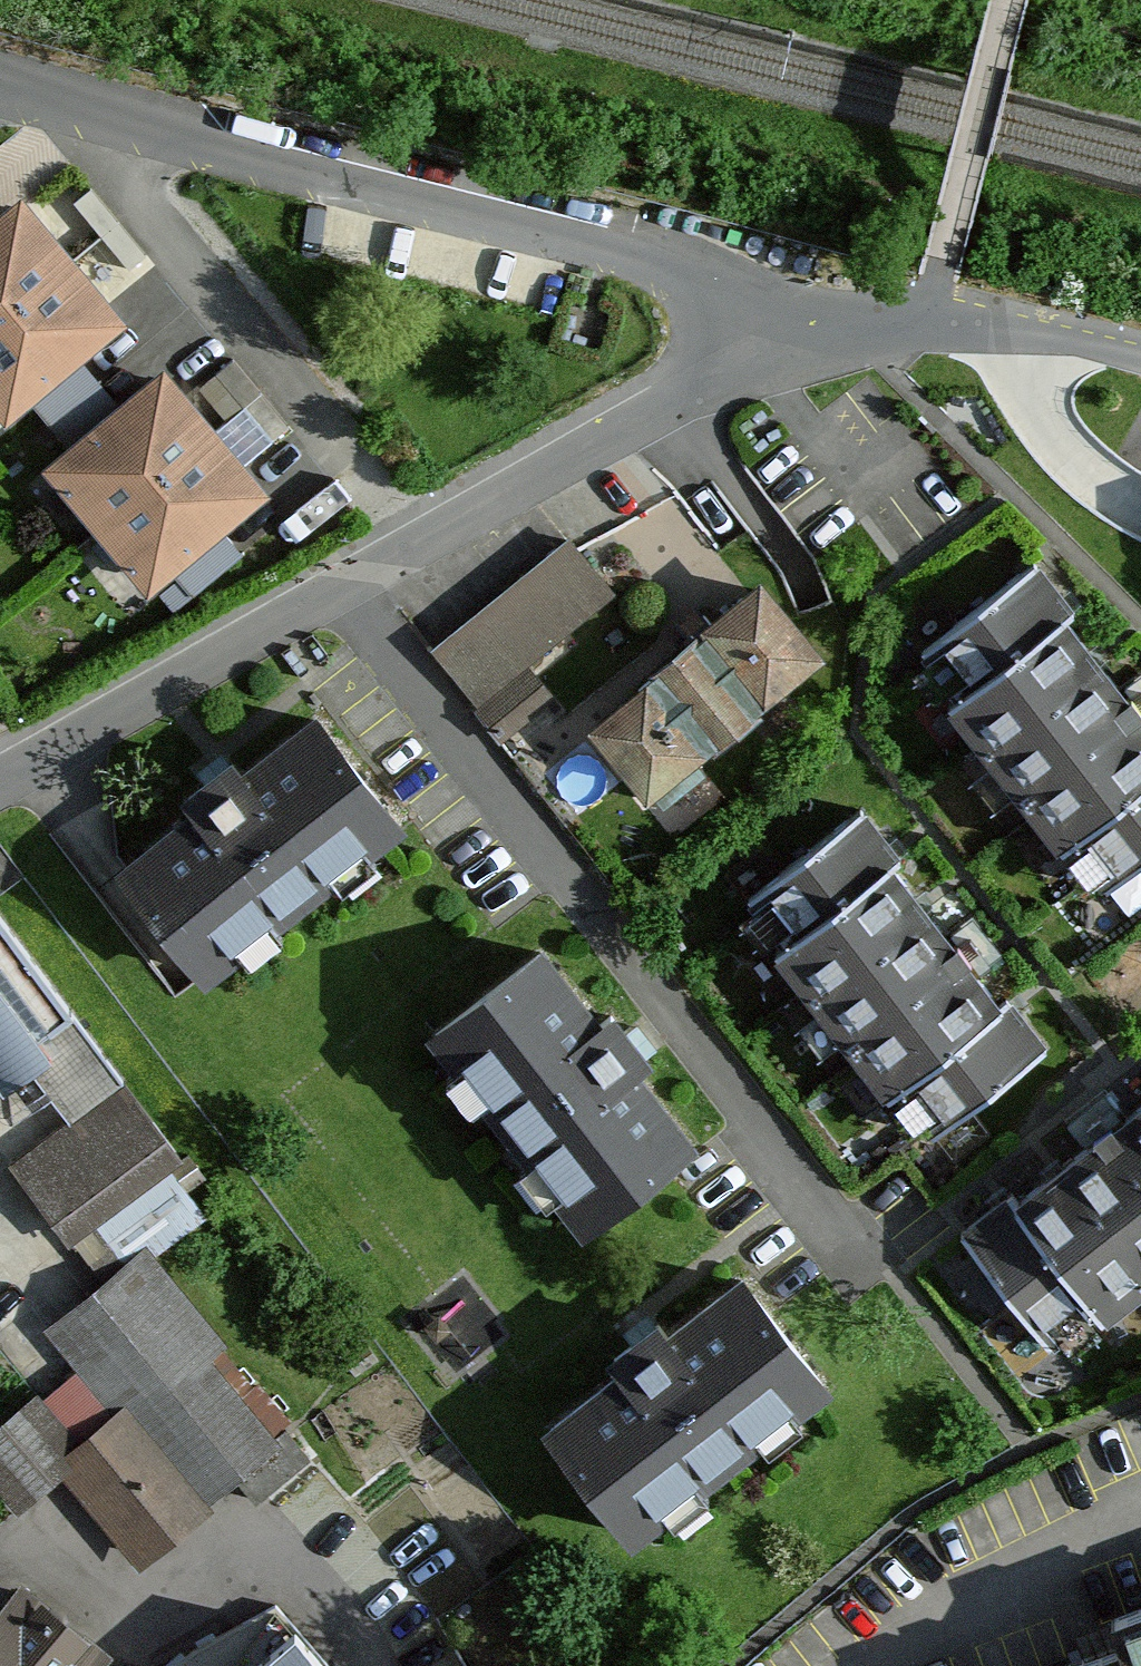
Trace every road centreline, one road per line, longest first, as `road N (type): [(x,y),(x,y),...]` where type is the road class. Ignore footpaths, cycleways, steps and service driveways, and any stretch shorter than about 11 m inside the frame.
road 1 (residential): [(765,359),(414,545),(0,789)]
road 2 (residential): [(0,90),(672,266),(735,303),(765,359)]
road 3 (residential): [(1014,0),(932,323)]
road 4 (residential): [(932,323),(1016,332),(1140,361)]
road 5 (residential): [(932,323),(852,333),(765,359)]

